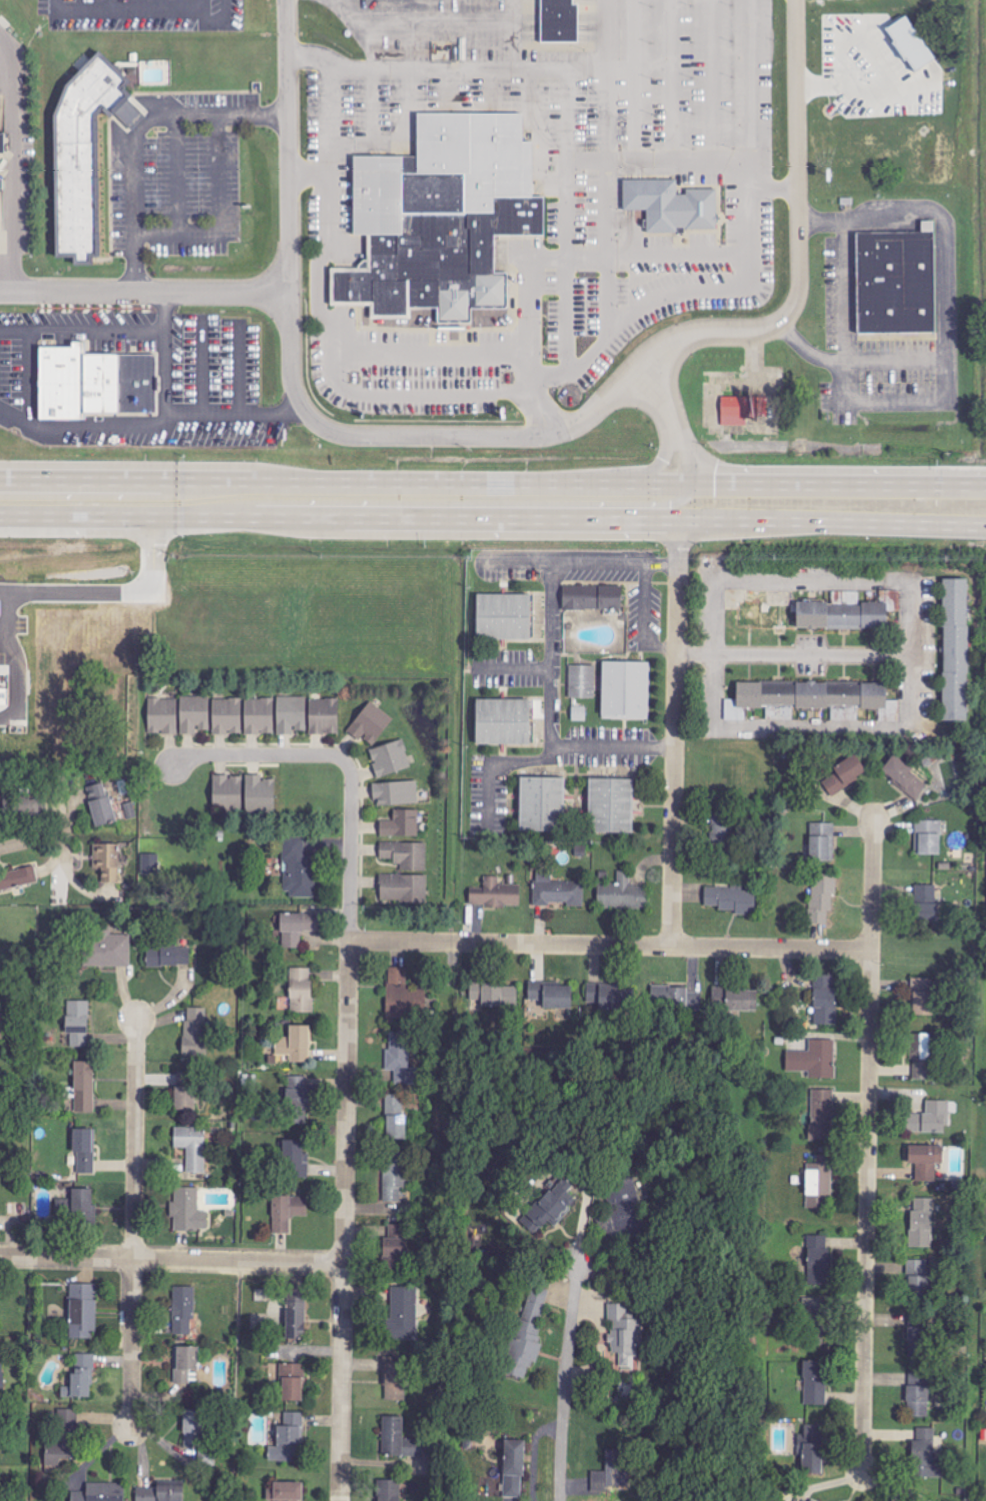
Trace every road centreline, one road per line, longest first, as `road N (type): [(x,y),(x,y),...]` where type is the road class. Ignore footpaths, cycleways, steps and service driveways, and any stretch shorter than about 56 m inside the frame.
road 1 (primary): [(0,517),(985,525)]
road 2 (primary): [(679,490),(0,482)]
road 3 (residential): [(874,823),(863,1475)]
road 4 (residential): [(351,941),(340,1500)]
road 5 (residential): [(351,941),(872,951)]
road 6 (residential): [(639,369),(676,341),(765,331),(794,307),(796,0)]
road 7 (residential): [(311,420),(297,401),(291,366),(286,0)]
road 8 (residential): [(679,522),(671,947)]
road 9 (residential): [(675,748),(564,746),(554,739),(553,580),(566,566),(679,568)]
road 10 (residential): [(137,1020),(131,1429)]
road 11 (residential): [(639,369),(584,422),(543,438),(356,438),(311,420)]
road 12 (residential): [(0,1255),(341,1262)]
road 13 (primary): [(985,489),(679,490)]
road 14 (residential): [(291,295),(0,292)]
road 15 (residential): [(579,1266),(561,1500)]
road 16 (residential): [(677,655),(896,656)]
road 17 (residential): [(348,762),(351,941)]
road 18 (residential): [(173,765),(193,755),(334,755),(348,762)]
road 19 (residential): [(639,369),(679,434),(679,490)]

